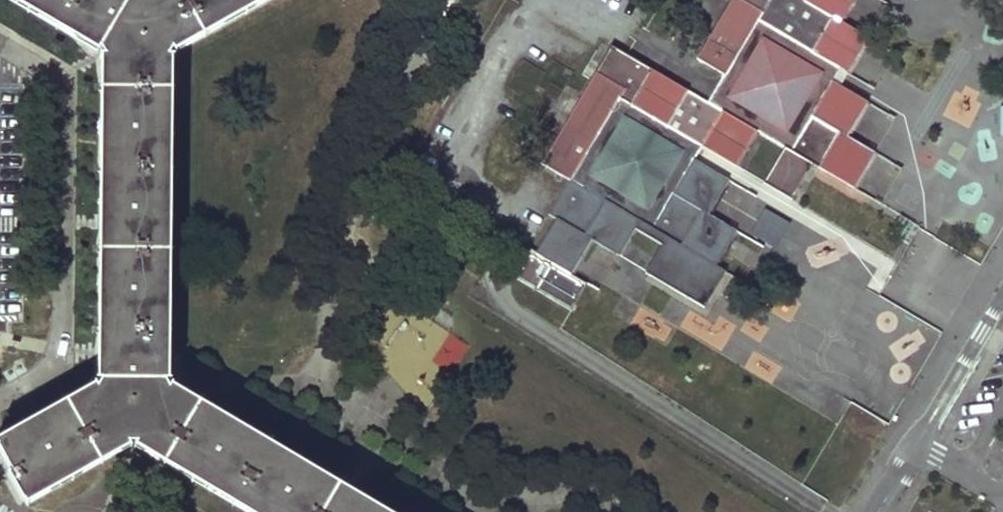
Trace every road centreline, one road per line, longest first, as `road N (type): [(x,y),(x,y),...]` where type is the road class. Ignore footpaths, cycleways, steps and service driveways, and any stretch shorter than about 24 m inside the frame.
road 1 (residential): [(875,511),(1002,287)]

